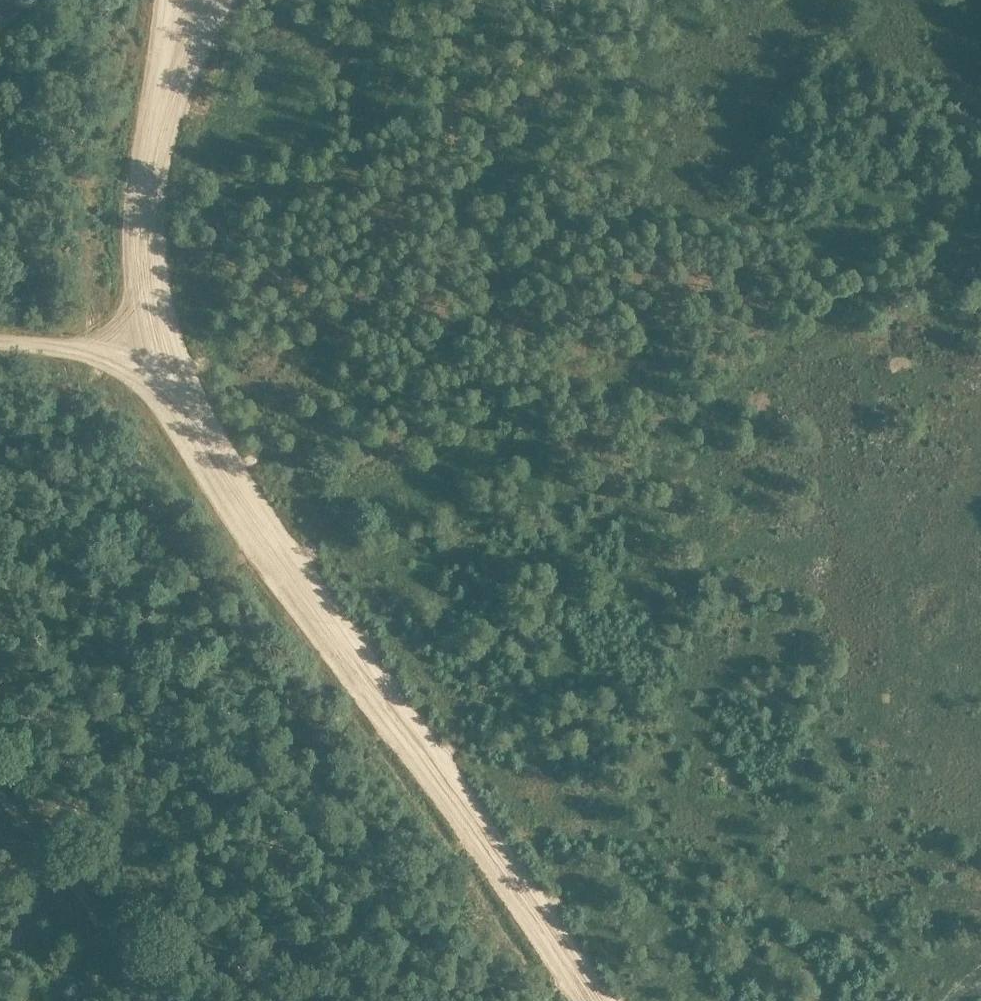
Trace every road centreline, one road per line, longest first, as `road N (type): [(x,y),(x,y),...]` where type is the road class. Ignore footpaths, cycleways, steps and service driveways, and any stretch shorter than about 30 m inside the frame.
road 1 (track): [(204,0),(165,95),(147,219),(160,341),(243,506),(583,1000)]
road 2 (track): [(168,1000),(0,797)]

